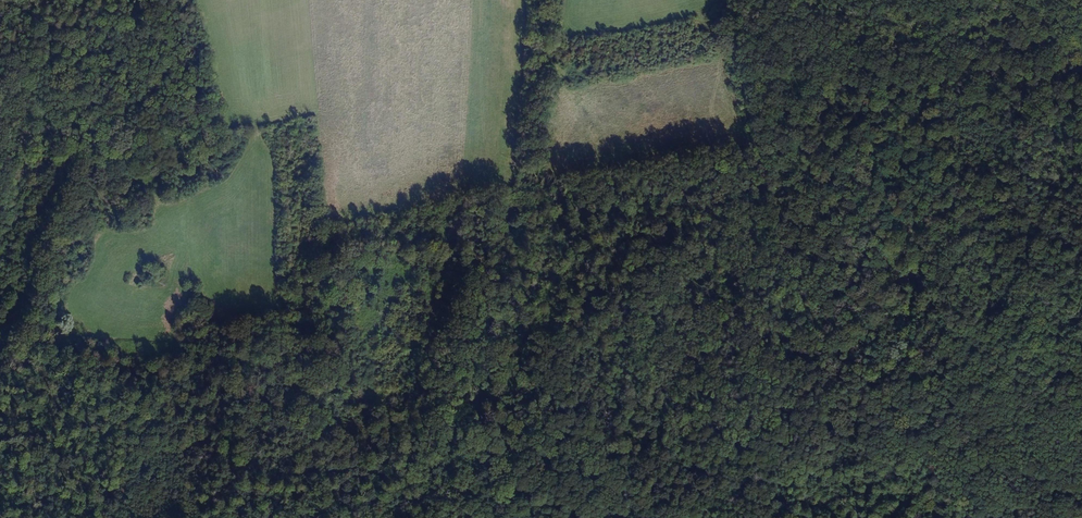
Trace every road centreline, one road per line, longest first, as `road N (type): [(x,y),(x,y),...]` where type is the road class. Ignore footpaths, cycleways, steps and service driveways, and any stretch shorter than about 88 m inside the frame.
road 1 (track): [(733,0),(762,150)]

